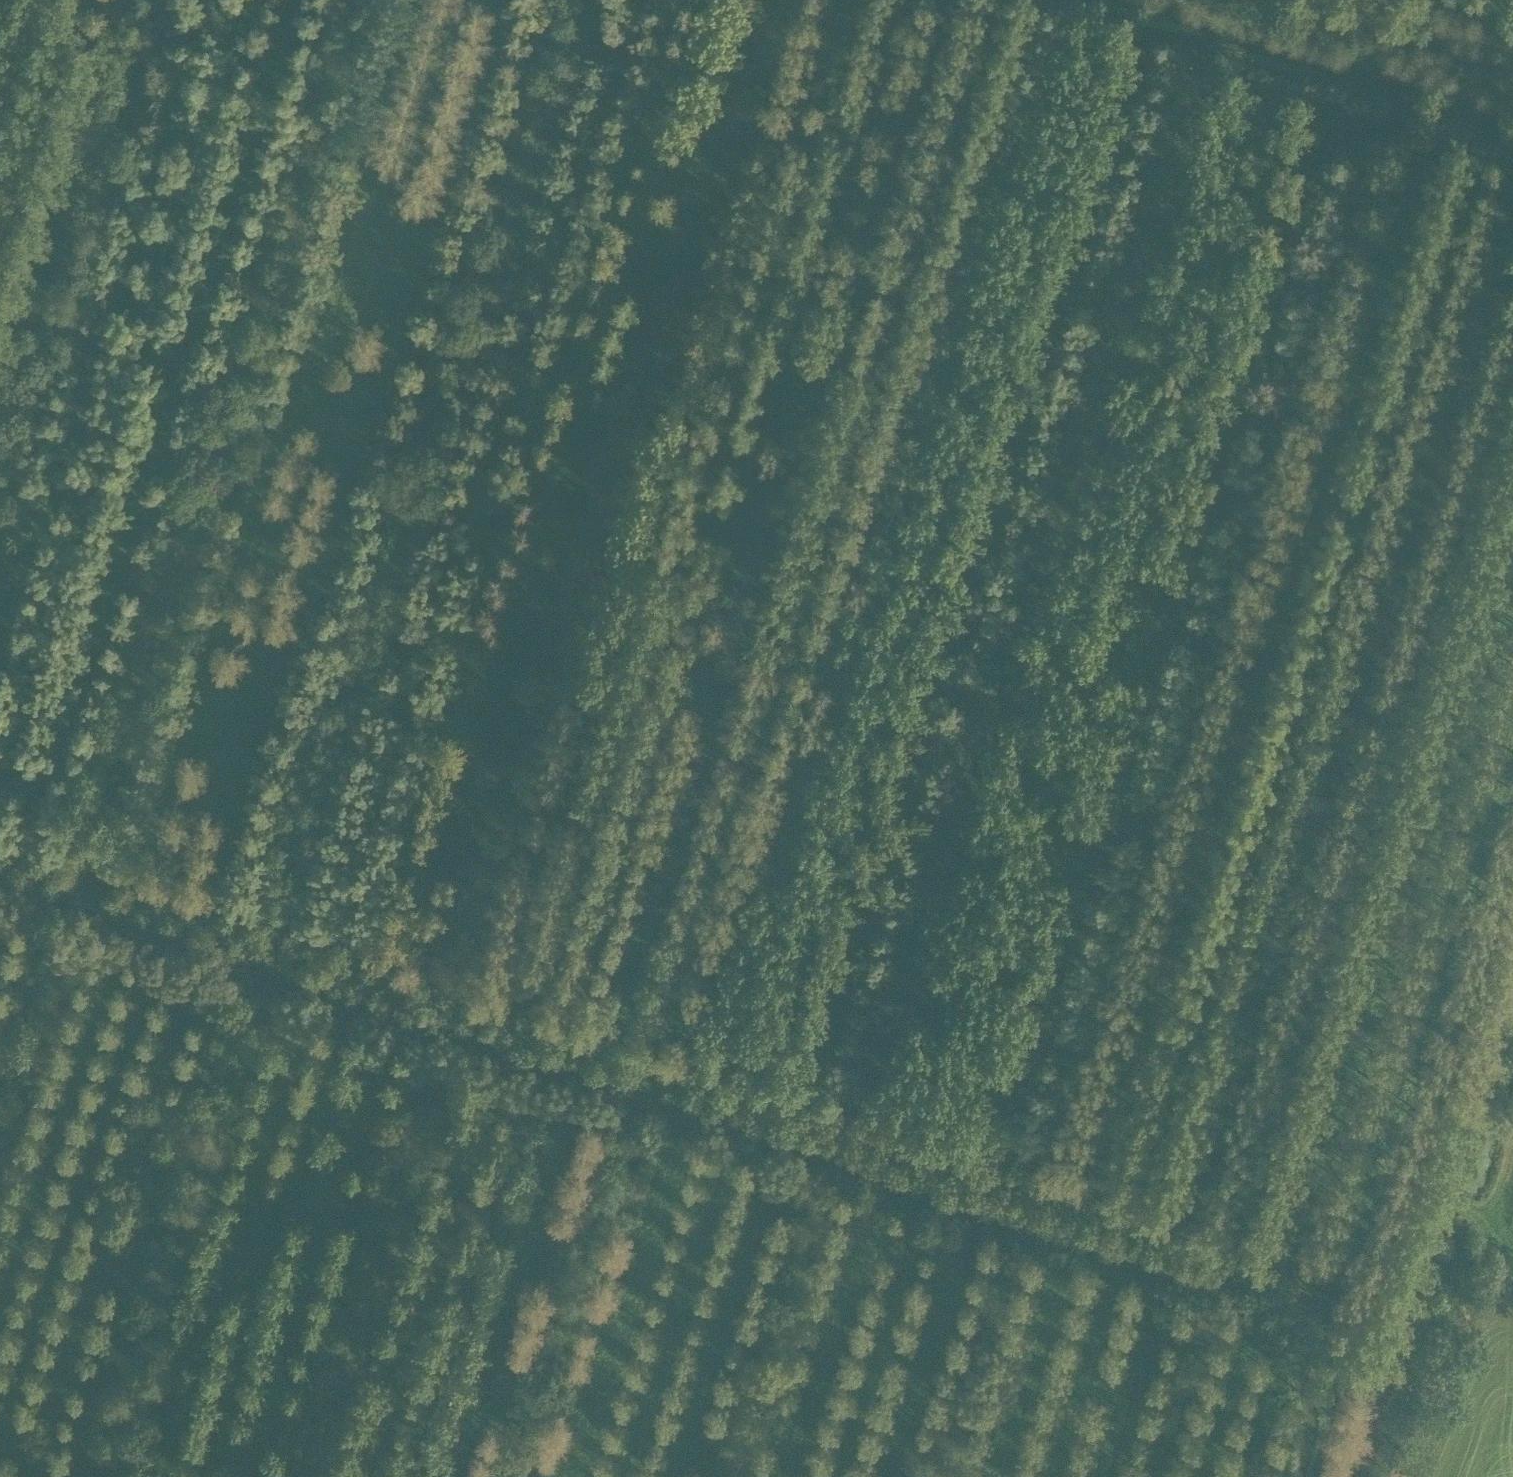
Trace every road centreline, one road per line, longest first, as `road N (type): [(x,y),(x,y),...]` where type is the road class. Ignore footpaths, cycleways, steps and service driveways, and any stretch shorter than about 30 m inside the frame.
road 1 (track): [(0,833),(1217,1227),(1265,1258),(1387,1375)]
road 2 (track): [(1512,987),(1354,1476)]
road 3 (track): [(1293,0),(1512,72)]

